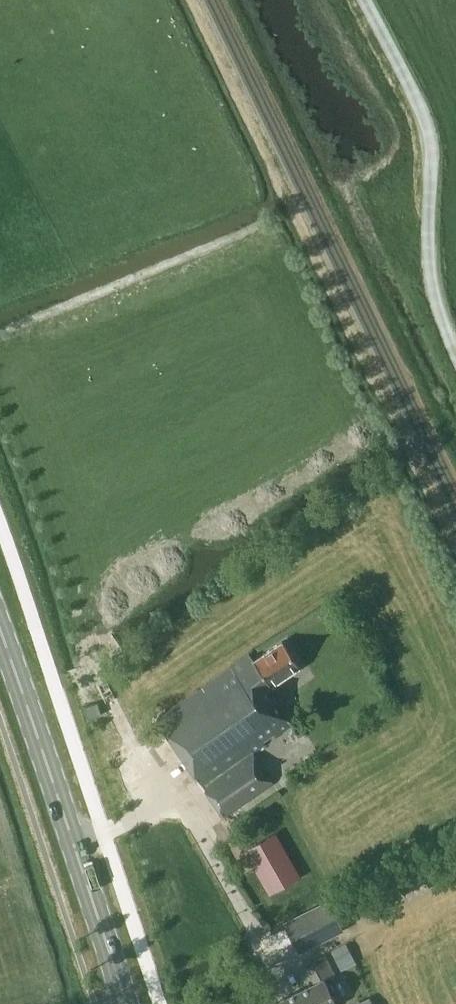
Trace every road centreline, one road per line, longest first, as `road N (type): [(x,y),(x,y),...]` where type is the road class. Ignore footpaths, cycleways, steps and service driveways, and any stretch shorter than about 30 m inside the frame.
road 1 (primary): [(128,1003),(0,638)]
road 2 (unclassified): [(363,0),(426,119),(429,277),(455,354)]

